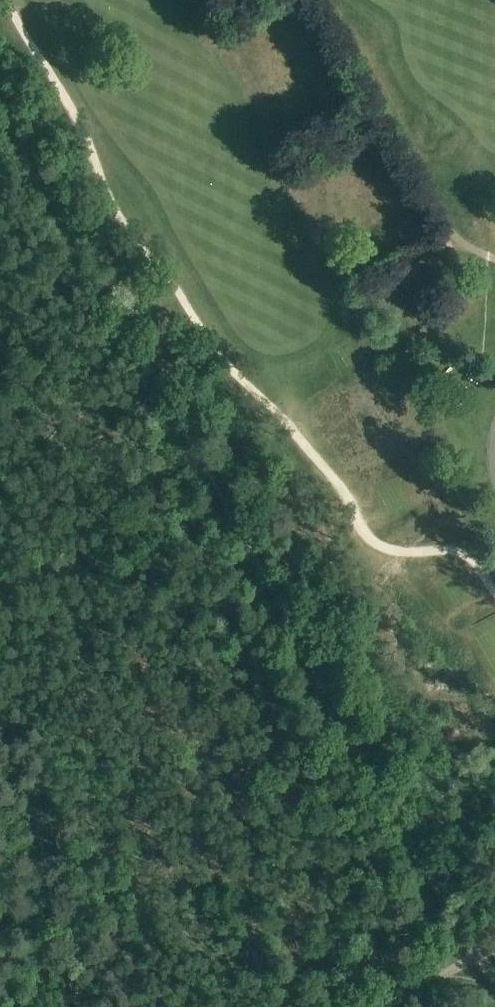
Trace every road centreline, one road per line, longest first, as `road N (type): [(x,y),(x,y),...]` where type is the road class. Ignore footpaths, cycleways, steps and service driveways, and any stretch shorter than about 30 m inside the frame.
road 1 (unclassified): [(375,1006),(494,950)]

